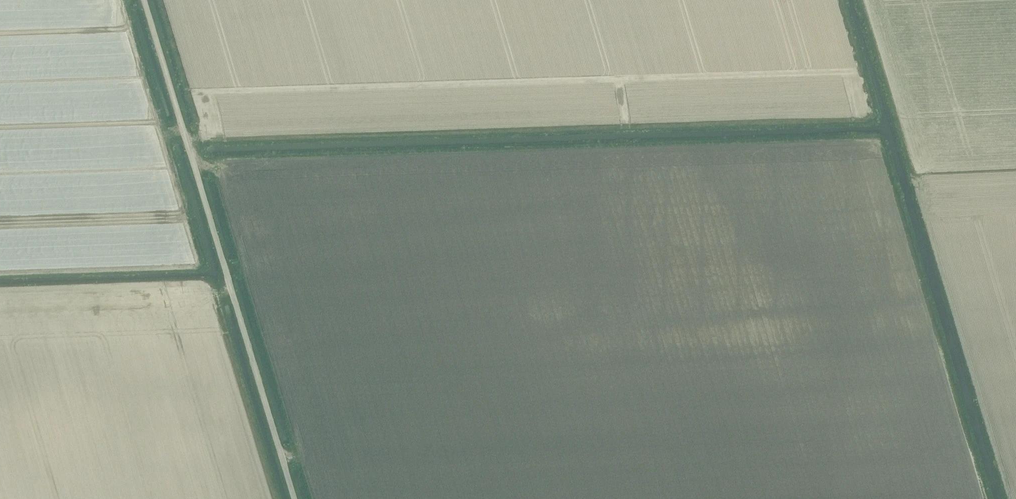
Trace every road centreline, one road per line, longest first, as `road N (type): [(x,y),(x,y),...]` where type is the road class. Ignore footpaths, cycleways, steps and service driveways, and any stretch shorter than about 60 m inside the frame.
road 1 (unclassified): [(295,498),(144,0)]

